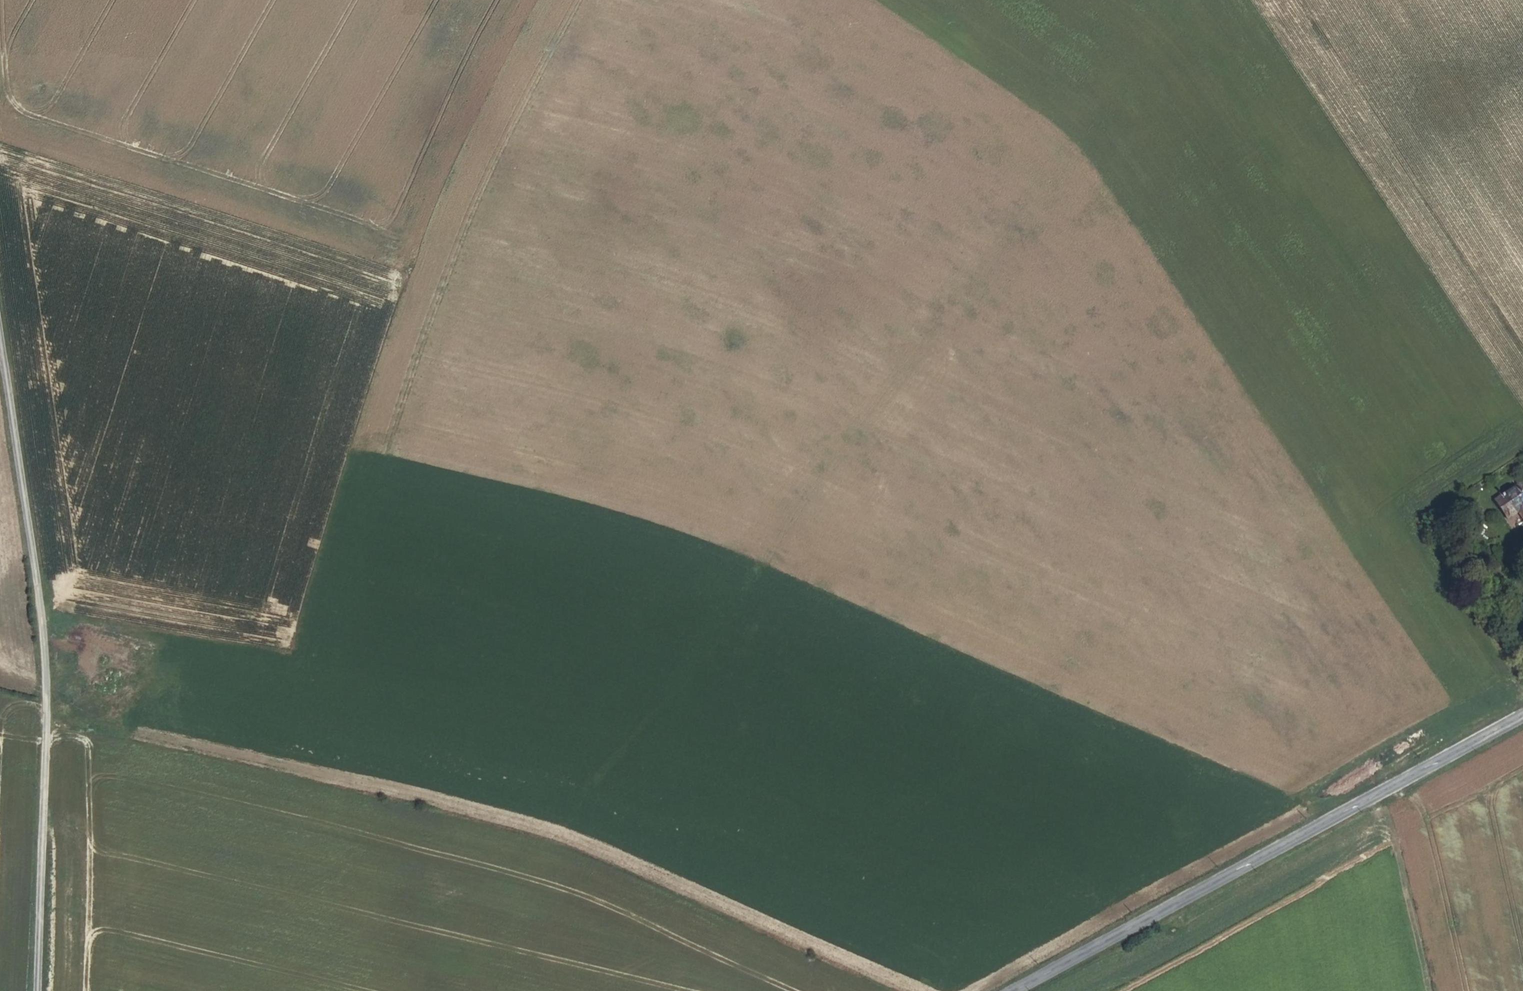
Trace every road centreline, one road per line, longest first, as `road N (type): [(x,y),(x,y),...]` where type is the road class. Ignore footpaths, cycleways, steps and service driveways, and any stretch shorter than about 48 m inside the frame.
road 1 (unclassified): [(0,341),(44,661),(39,990)]
road 2 (tertiary): [(1008,990),(1522,715)]

